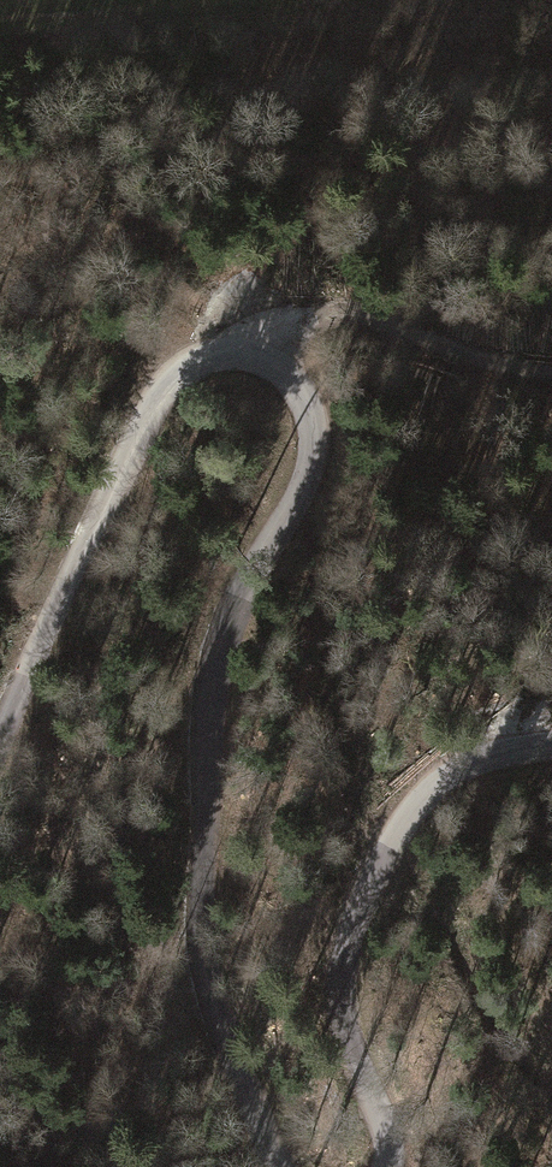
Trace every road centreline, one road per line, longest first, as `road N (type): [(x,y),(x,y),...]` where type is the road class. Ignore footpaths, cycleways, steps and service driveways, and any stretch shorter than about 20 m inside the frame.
road 1 (unclassified): [(0,736),(98,521),(198,380),(242,366),(297,401),(305,480),(218,699),(200,969),(243,1079),(264,1166)]
road 2 (unclassified): [(388,1166),(364,1087),(337,1032),(336,962),(407,819),(494,756),(551,744)]
road 3 (track): [(242,366),(274,322),(333,305),(551,359)]

